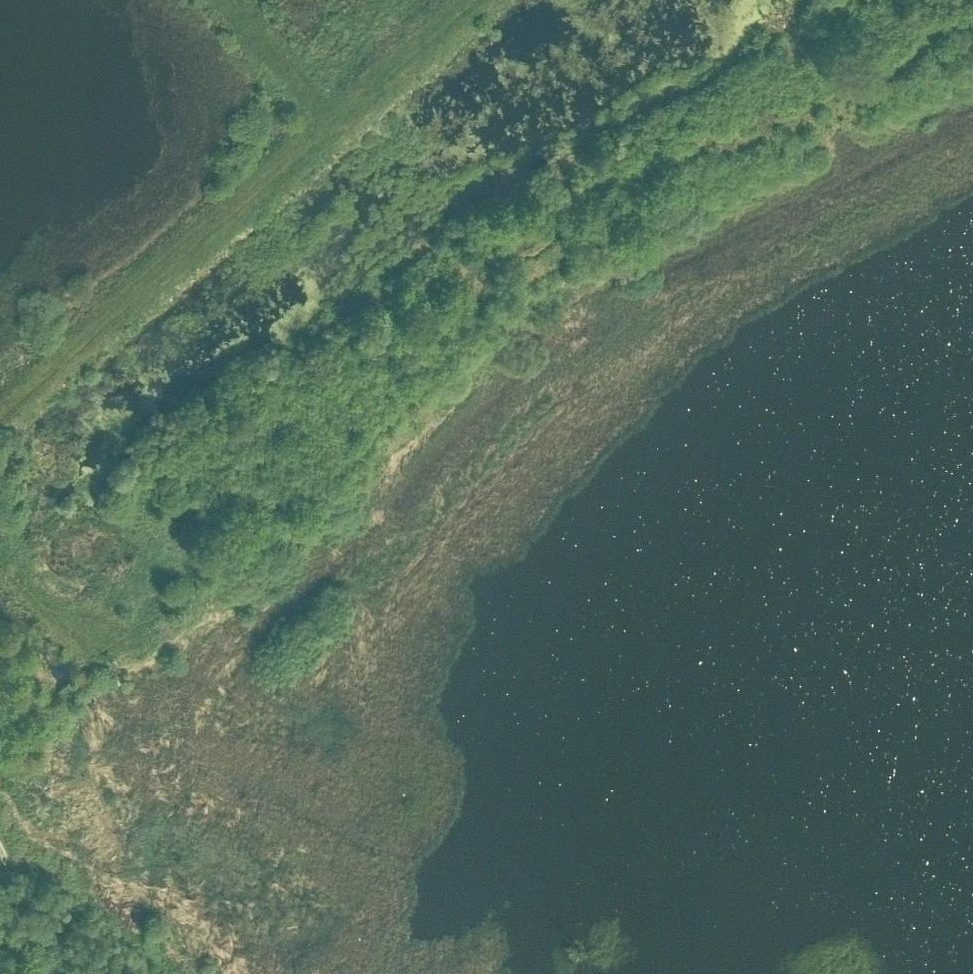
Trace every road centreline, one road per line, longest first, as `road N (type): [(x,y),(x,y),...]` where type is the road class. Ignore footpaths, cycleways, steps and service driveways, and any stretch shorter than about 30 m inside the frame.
road 1 (track): [(318,117),(0,410)]
road 2 (track): [(217,0),(318,117),(457,0)]

